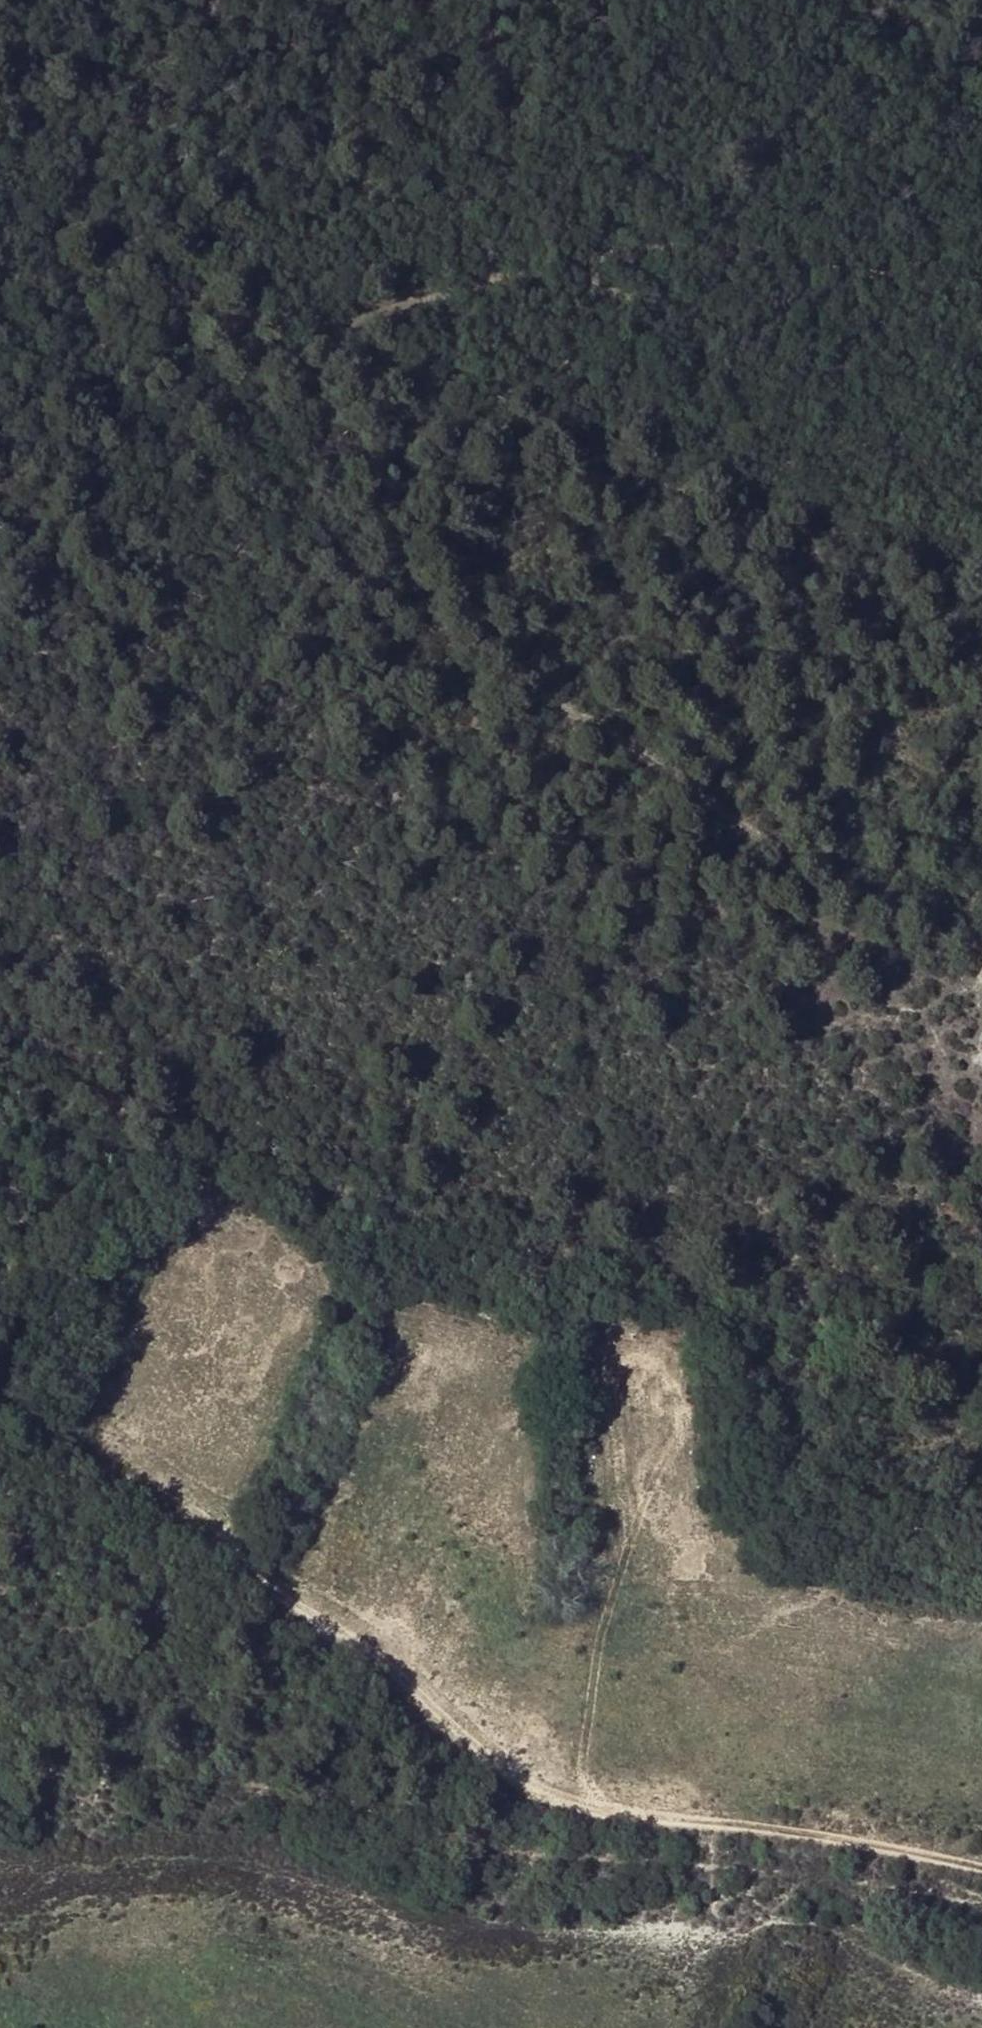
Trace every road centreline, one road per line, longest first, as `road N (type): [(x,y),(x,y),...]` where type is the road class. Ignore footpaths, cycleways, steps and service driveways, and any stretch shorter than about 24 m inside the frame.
road 1 (track): [(981,943),(934,929),(476,658),(365,529),(285,486),(225,387),(220,348),(247,323),(366,312),(630,254),(754,256),(981,293)]
road 2 (track): [(981,1866),(581,1804),(525,1783),(315,1638),(159,1587),(80,1548),(0,1536)]

